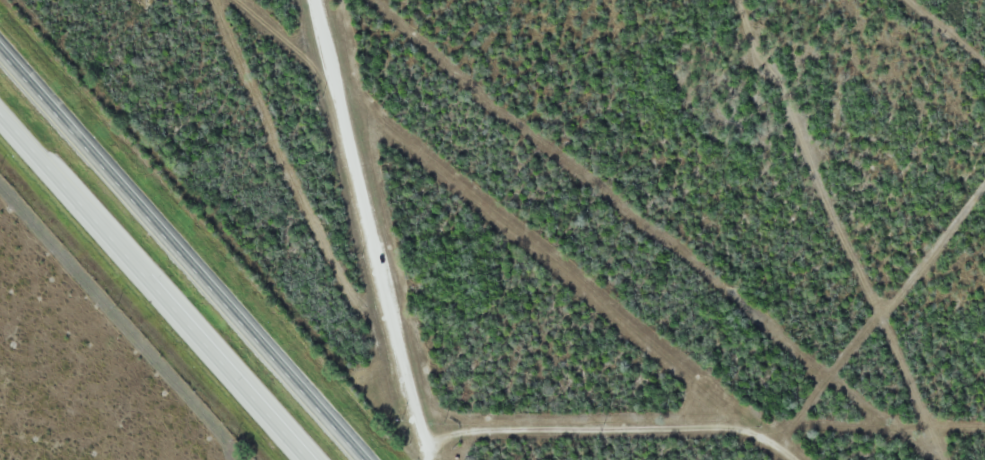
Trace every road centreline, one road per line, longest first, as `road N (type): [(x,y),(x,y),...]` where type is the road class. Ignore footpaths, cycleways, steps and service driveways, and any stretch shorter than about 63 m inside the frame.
road 1 (trunk): [(373,459),(0,41)]
road 2 (trunk): [(0,117),(305,459)]

